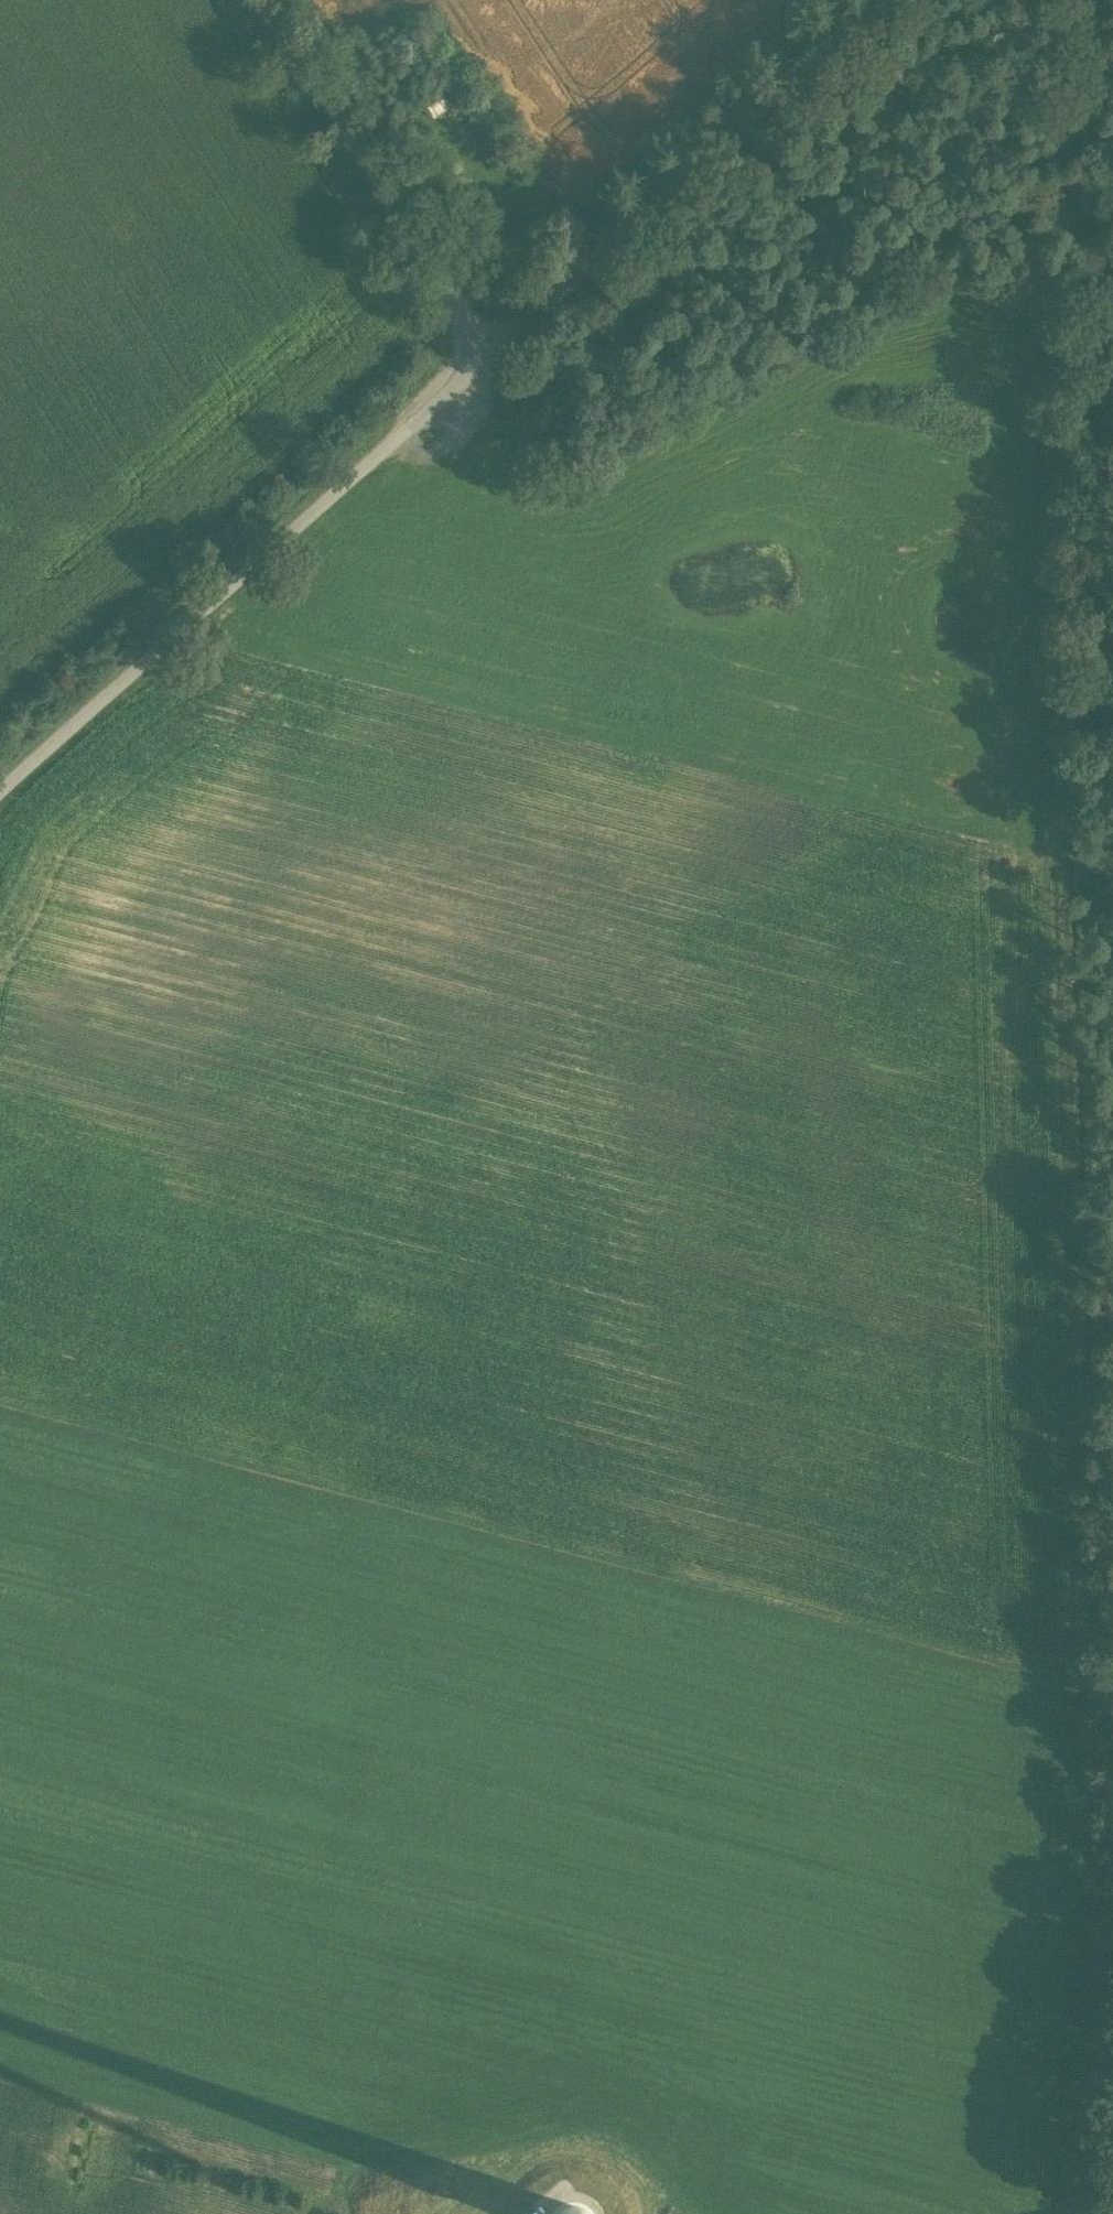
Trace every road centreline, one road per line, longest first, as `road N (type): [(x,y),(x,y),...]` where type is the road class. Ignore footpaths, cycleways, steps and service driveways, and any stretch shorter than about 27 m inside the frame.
road 1 (unclassified): [(0,784),(487,350)]
road 2 (unclassified): [(487,350),(870,0)]
road 3 (unclassified): [(260,0),(487,350)]

